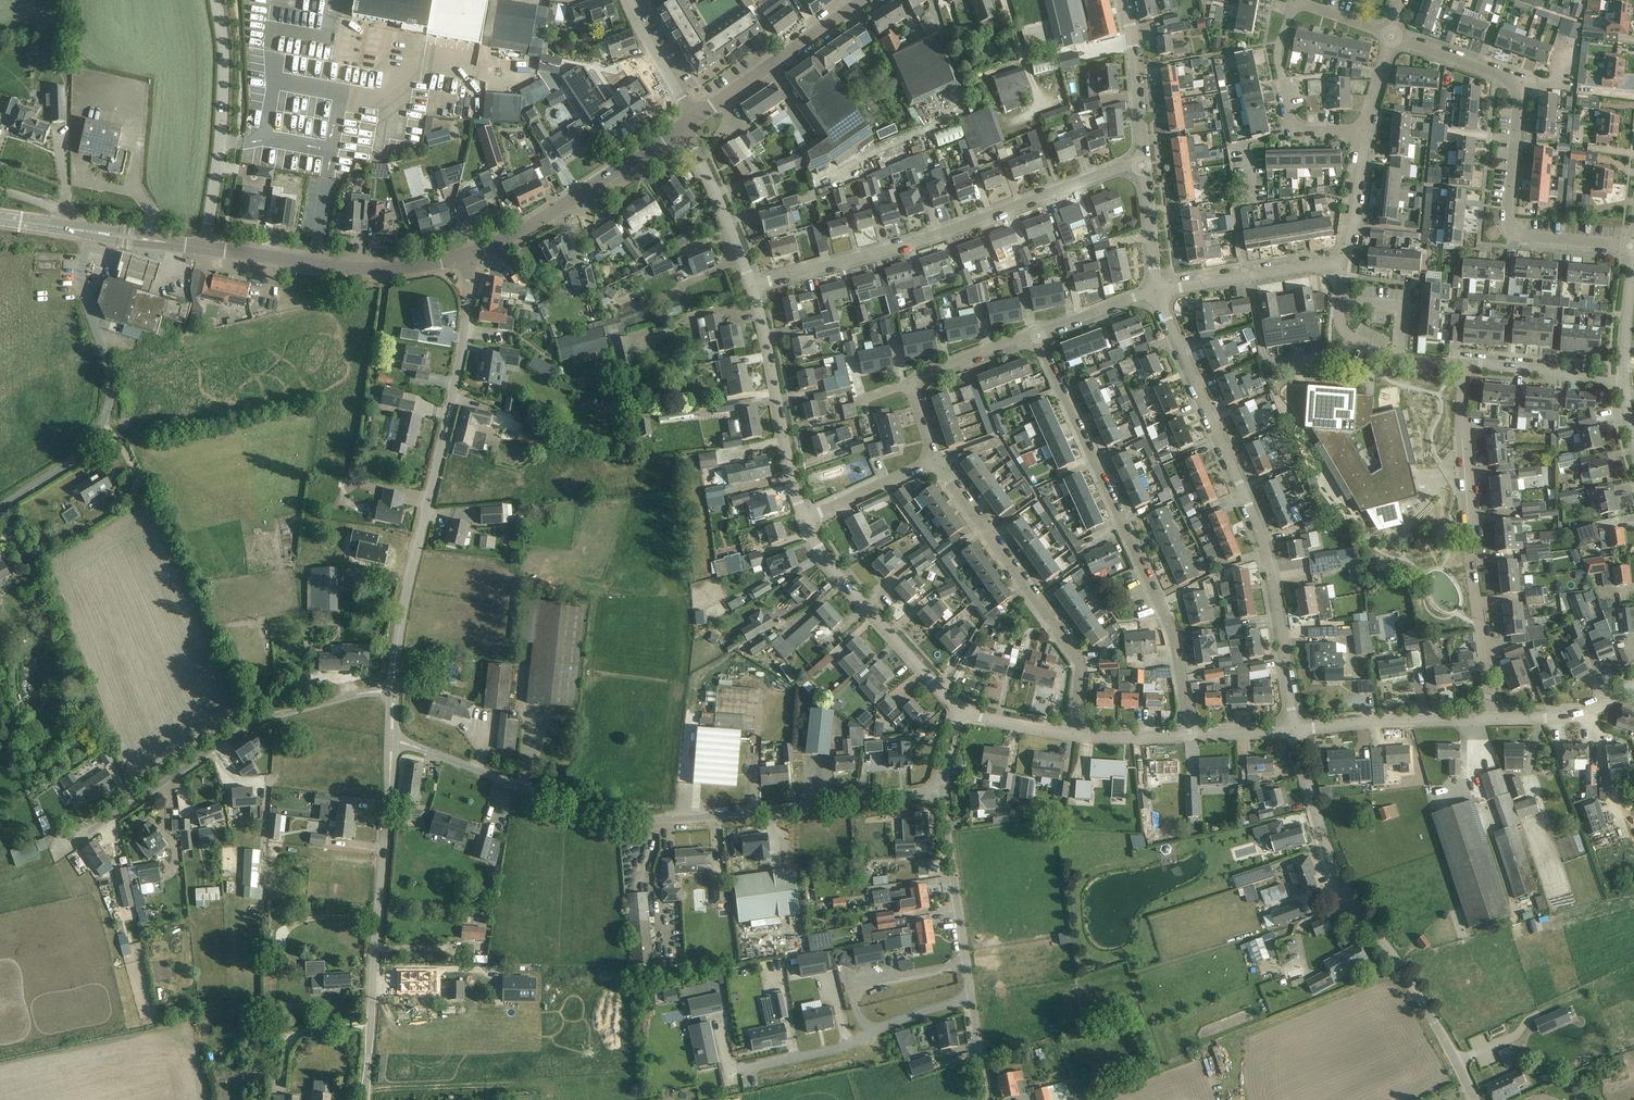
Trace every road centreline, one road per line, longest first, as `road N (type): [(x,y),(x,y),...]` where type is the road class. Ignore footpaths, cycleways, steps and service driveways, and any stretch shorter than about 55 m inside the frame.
road 1 (residential): [(940,791),(639,820),(561,802),(390,739)]
road 2 (unclassified): [(1294,731),(1263,541),(1155,291)]
road 3 (residential): [(1189,735),(1172,637),(1036,332)]
road 4 (unclassified): [(395,684),(455,377),(466,257)]
road 5 (unclassified): [(1474,1099),(1338,868),(1294,731)]
road 6 (residential): [(752,285),(916,241),(1142,160)]
road 7 (residential): [(57,848),(246,717),(272,705),(395,684)]
road 8 (unclassified): [(365,1099),(390,739)]
road 9 (residential): [(1493,720),(1468,559),(1464,366)]
road 10 (unclassified): [(0,505),(62,470),(105,419),(107,360),(83,285),(90,230)]
road 11 (residential): [(1072,734),(1080,665),(935,461)]
road 12 (residential): [(982,1099),(940,791)]
road 13 (residential): [(1633,248),(1510,232),(1519,85)]
road 14 (tertiary): [(466,257),(348,269),(205,249)]
road 15 (tertiary): [(466,257),(527,229),(683,127)]
road 16 (unclassified): [(205,249),(221,139),(224,49),(215,0)]
road 17 (residential): [(803,521),(822,556),(958,709)]
road 18 (residential): [(752,285),(803,521)]
road 19 (tertiary): [(695,119),(868,0)]
road 20 (residential): [(1365,131),(1293,127),(1277,51),(1294,2)]
road 21 (residential): [(1294,731),(1493,720)]
road 22 (residential): [(683,127),(752,285)]
road 23 (unclassified): [(1142,160),(1121,0)]
road 24 (residential): [(1624,382),(1464,366)]
road 25 (residential): [(1493,720),(1594,709),(1633,682)]
road 26 (residential): [(935,461),(803,521)]
road 27 (residential): [(1519,85),(1391,35)]
road 28 (unclassified): [(628,0),(695,119)]
road 29 (residential): [(1036,332),(910,382)]
road 30 (unclassified): [(1155,291),(1142,160)]
road 31 (residential): [(1624,382),(1633,254)]
road 32 (residential): [(1155,291),(1036,332)]
road 33 (residential): [(1247,276),(1236,213),(1249,200),(1249,157)]

